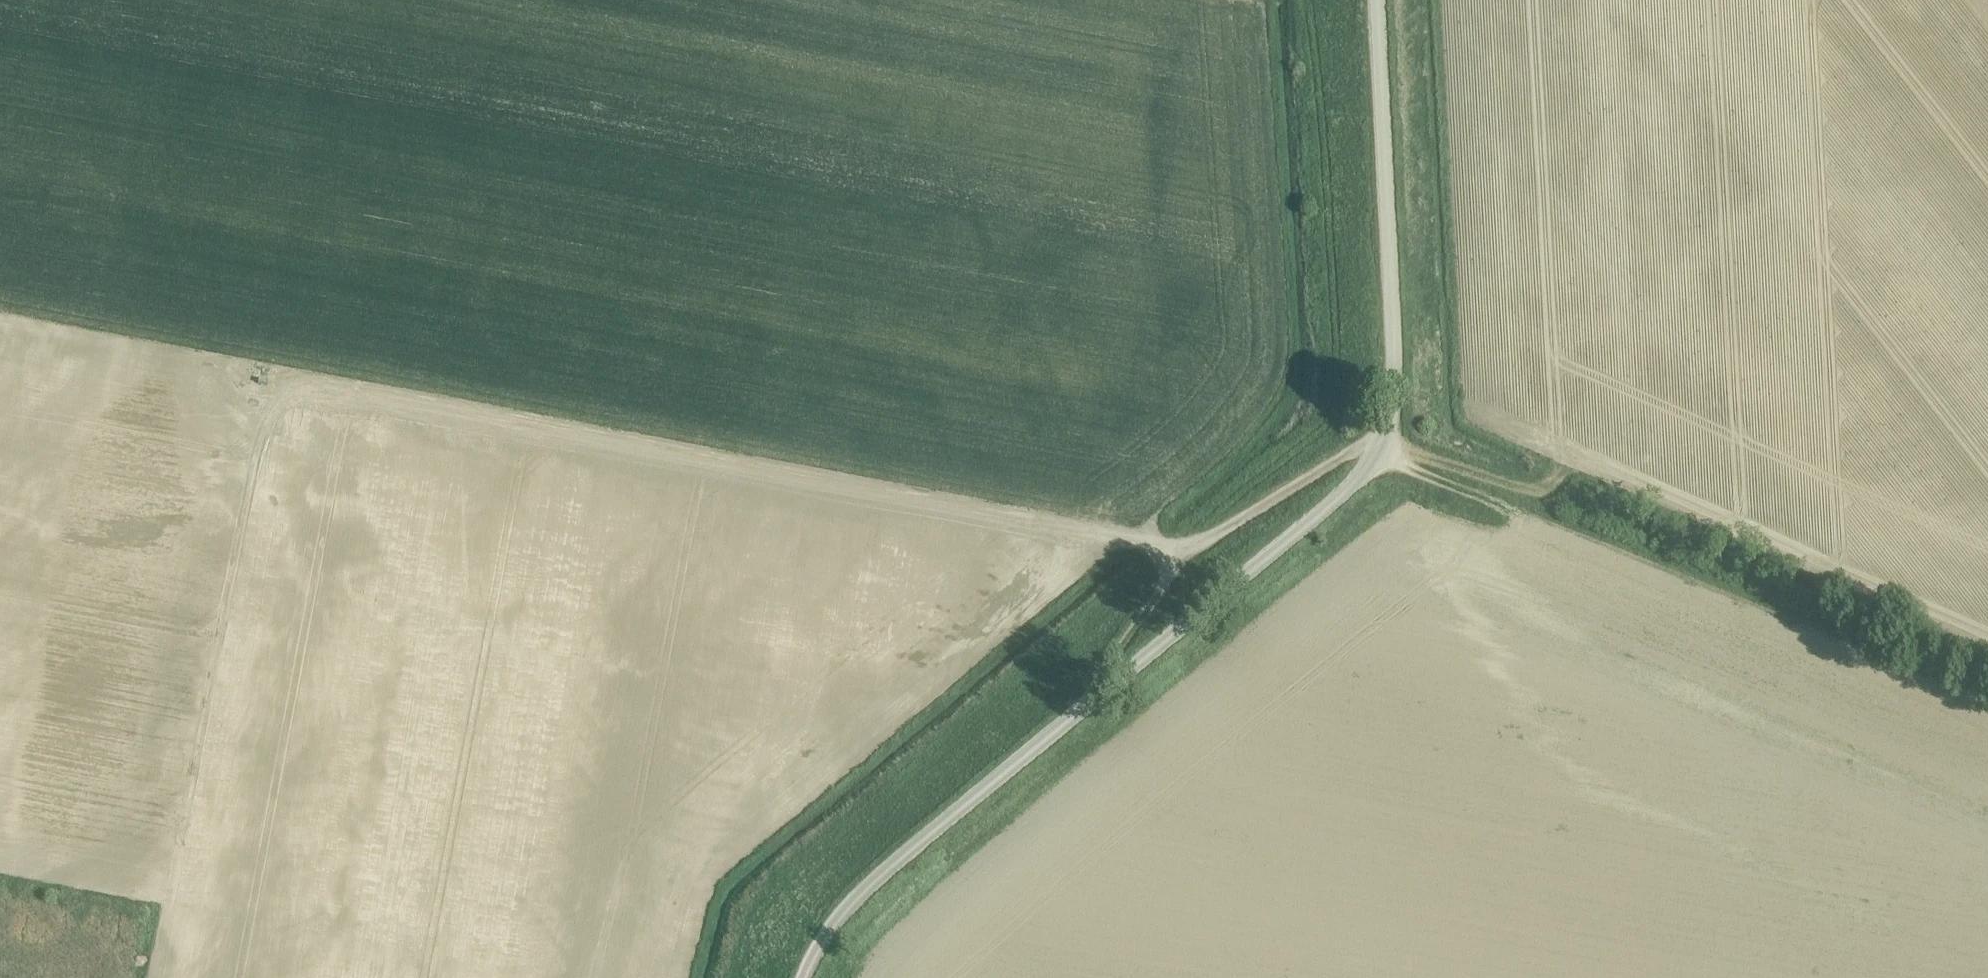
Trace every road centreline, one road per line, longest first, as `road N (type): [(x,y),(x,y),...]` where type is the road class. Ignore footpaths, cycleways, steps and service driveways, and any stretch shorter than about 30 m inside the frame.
road 1 (tertiary): [(812,977),(842,933),(916,859),(1350,507),(1381,463),(1385,259),(1371,0)]

